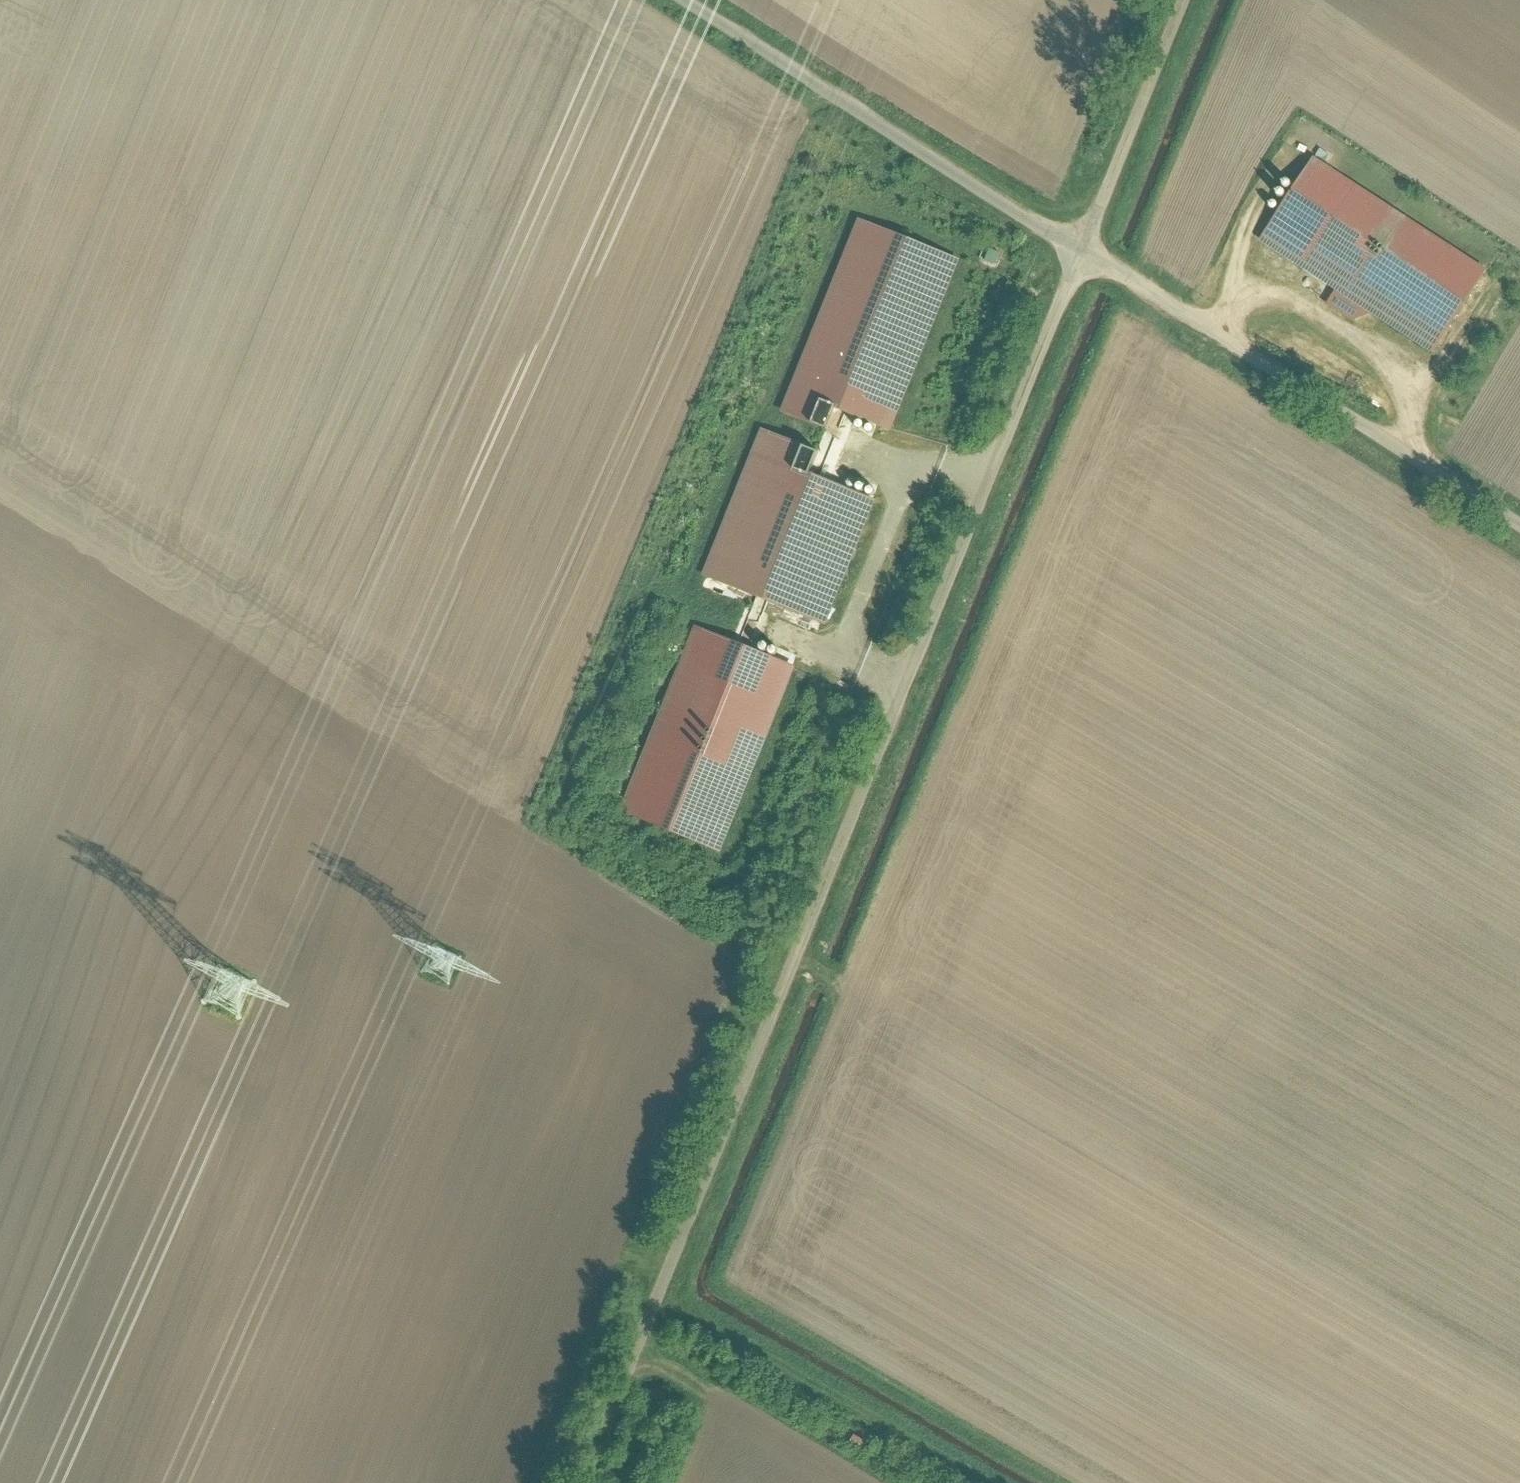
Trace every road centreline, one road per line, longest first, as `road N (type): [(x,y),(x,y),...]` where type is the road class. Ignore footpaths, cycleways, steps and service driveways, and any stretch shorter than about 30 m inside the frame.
road 1 (track): [(588,1482),(1196,0)]
road 2 (track): [(1519,521),(701,0)]

